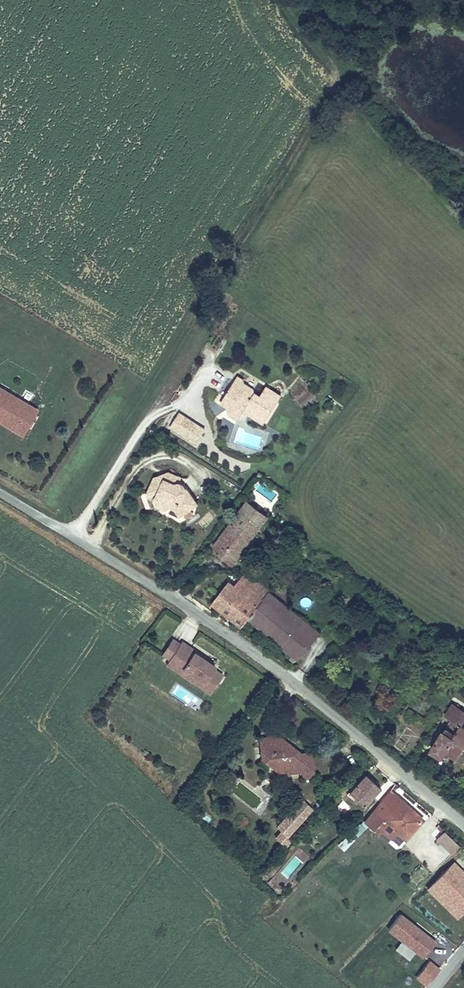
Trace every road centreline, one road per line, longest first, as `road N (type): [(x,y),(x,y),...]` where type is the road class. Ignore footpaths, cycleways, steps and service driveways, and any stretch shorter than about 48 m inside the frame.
road 1 (track): [(72,538),(333,94),(331,69),(279,0)]
road 2 (tertiary): [(463,826),(213,625),(0,495)]

